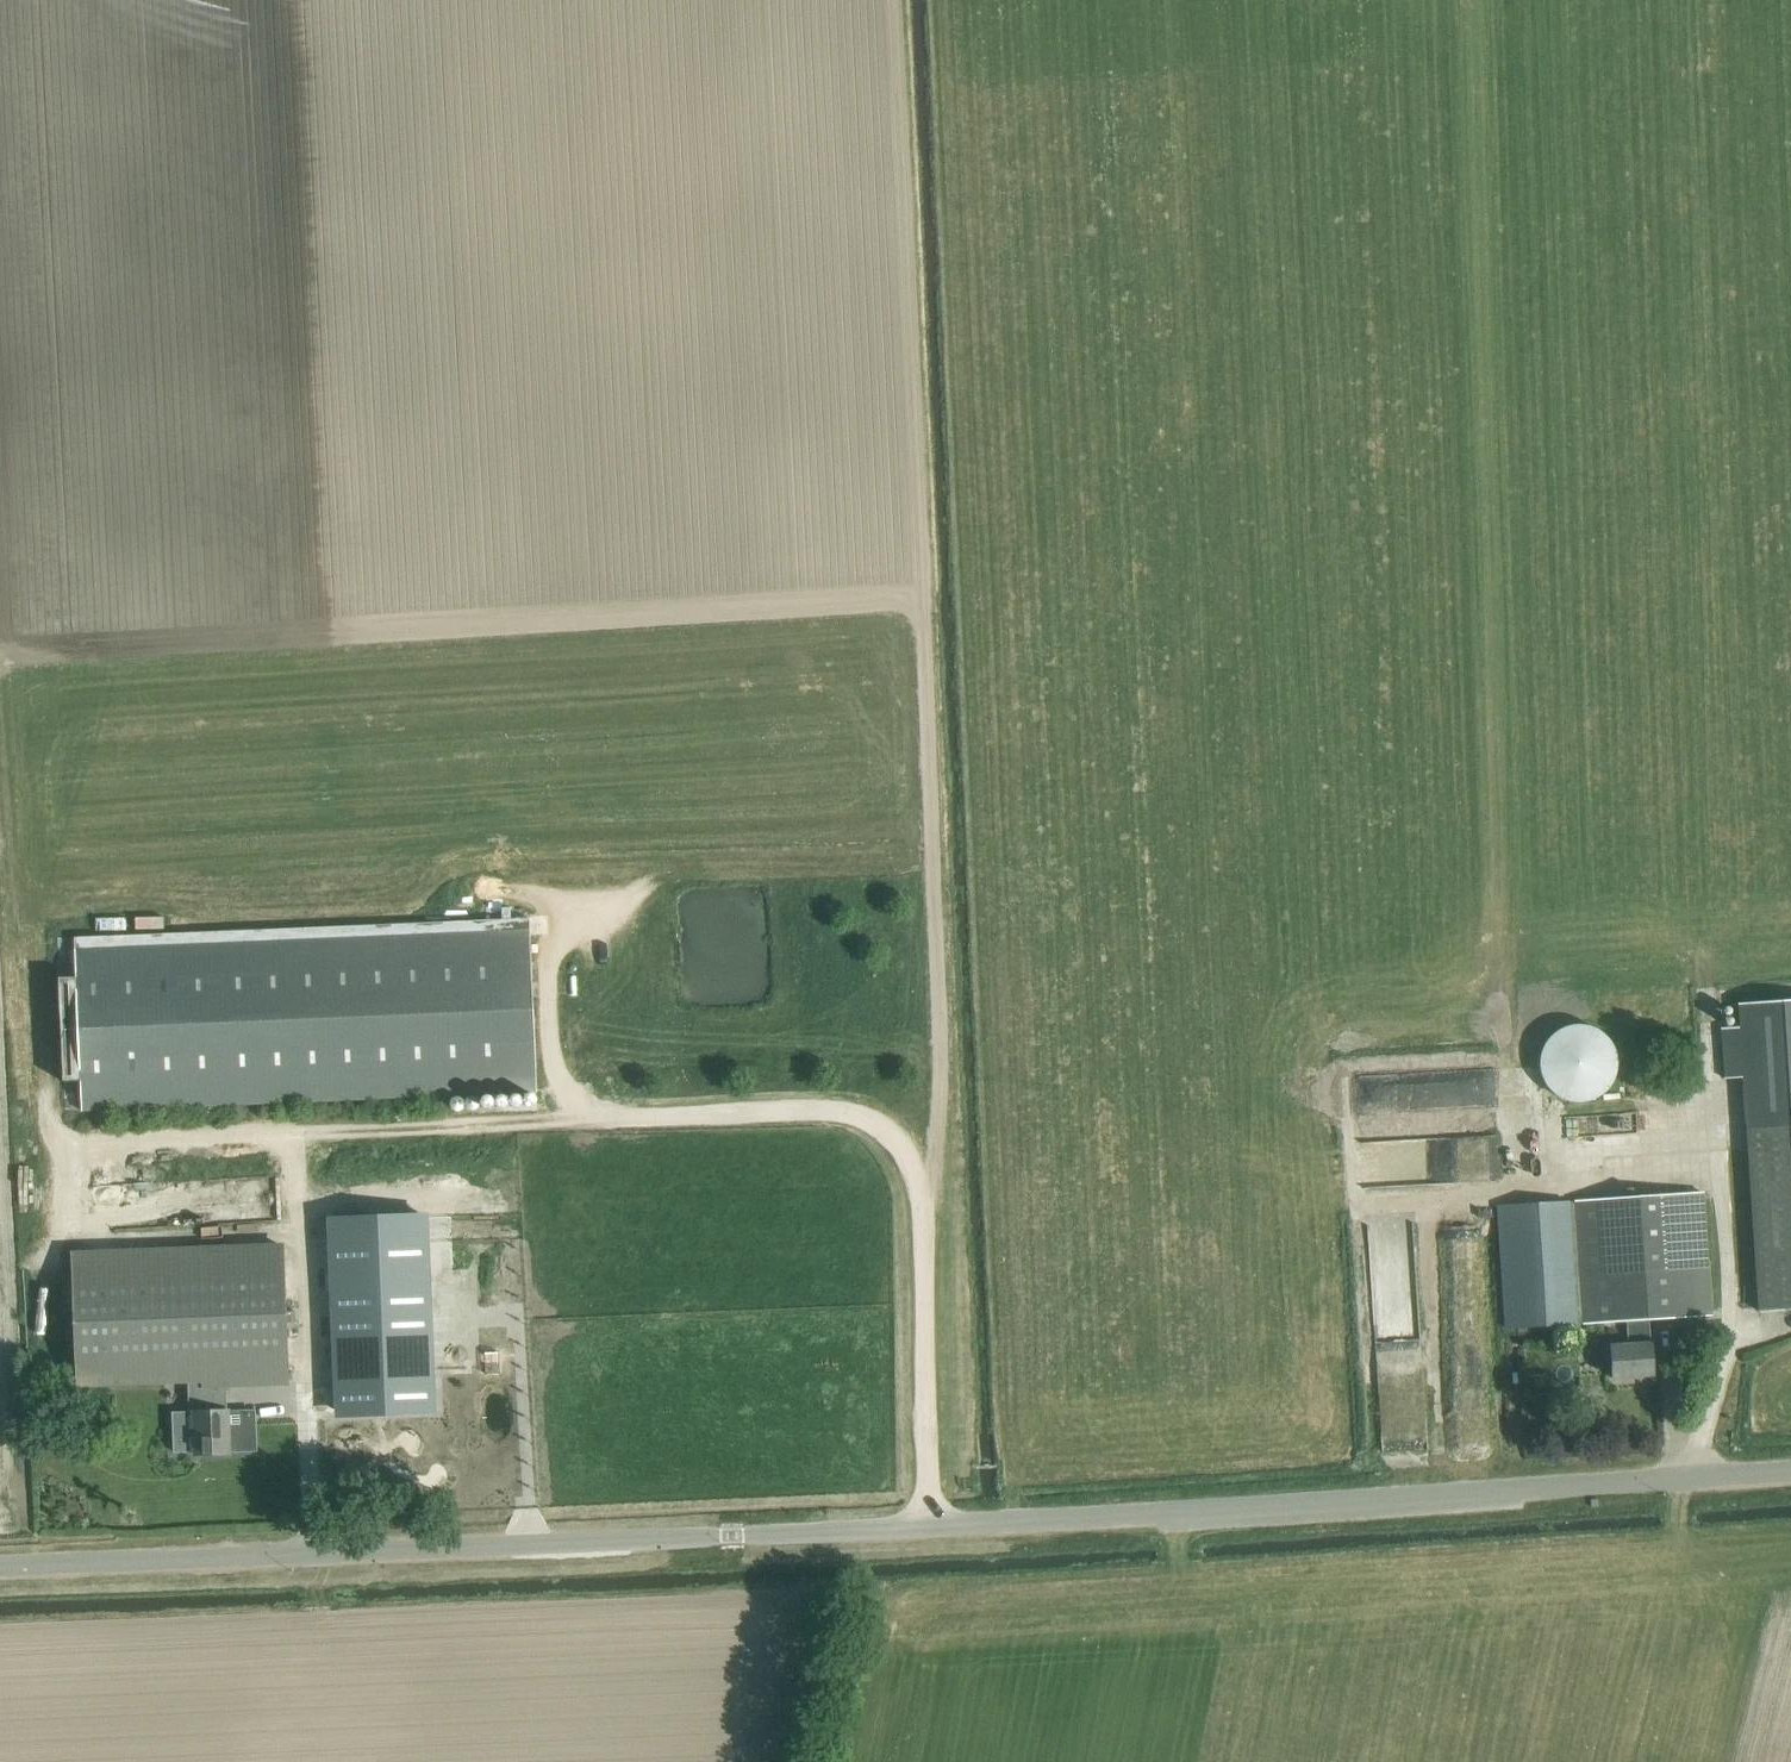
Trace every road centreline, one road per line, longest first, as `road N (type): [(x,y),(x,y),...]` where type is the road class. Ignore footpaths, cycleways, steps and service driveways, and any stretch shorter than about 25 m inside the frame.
road 1 (unclassified): [(0,1568),(732,1536),(1790,1470)]

